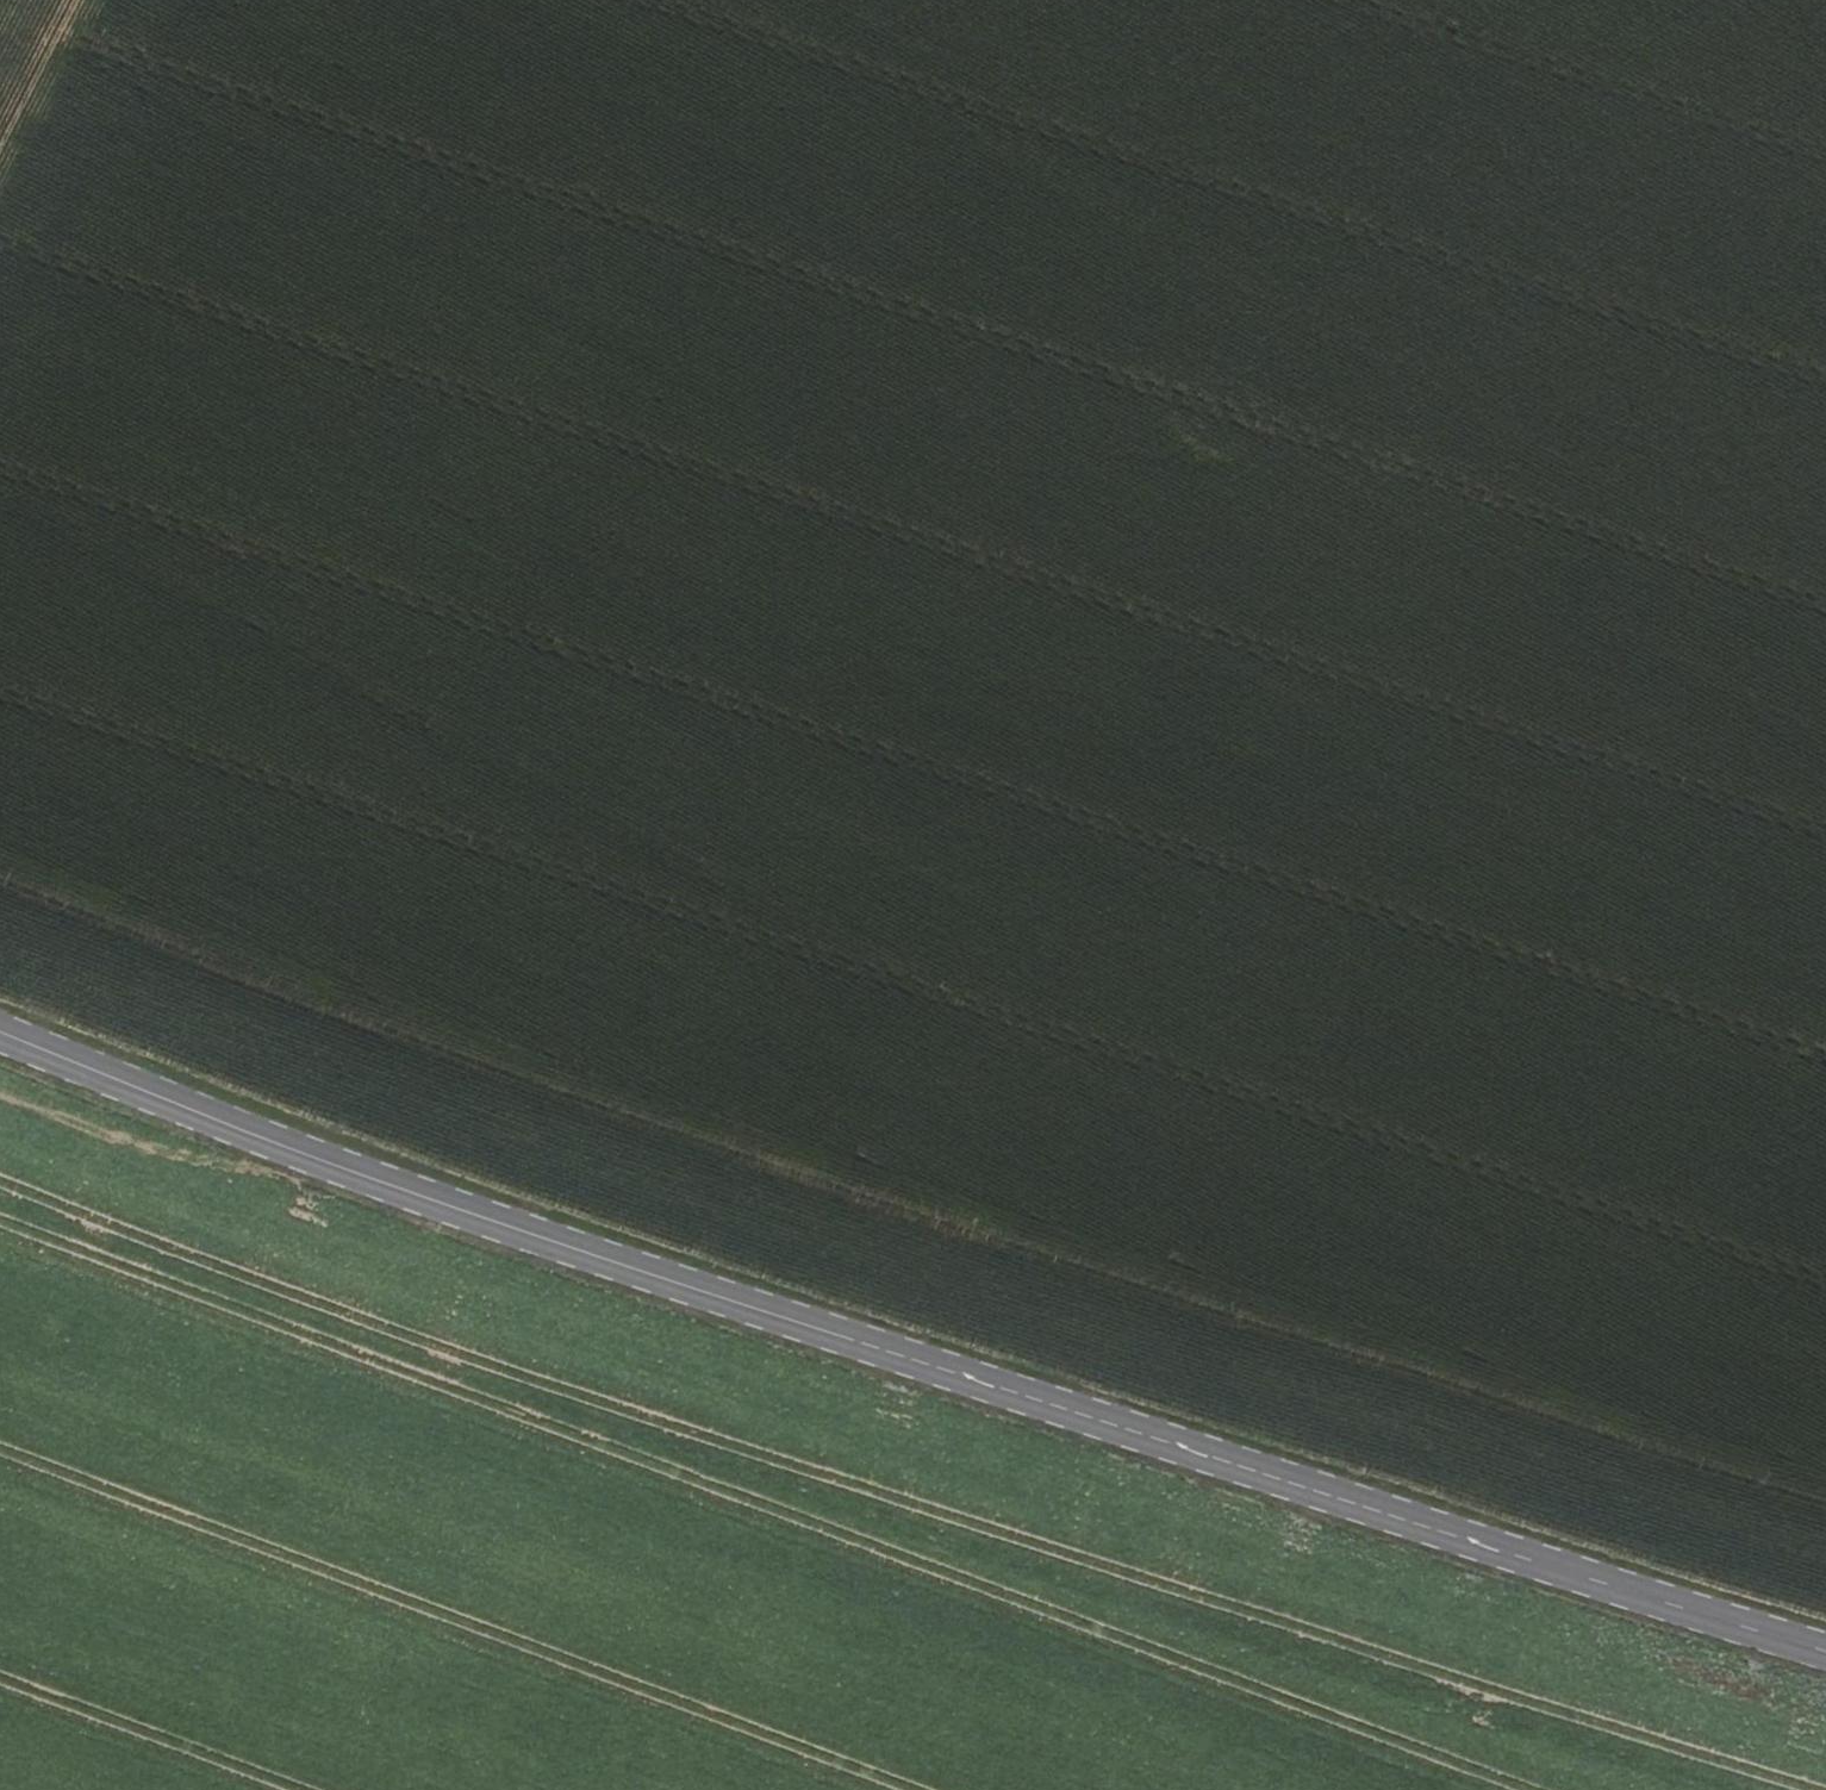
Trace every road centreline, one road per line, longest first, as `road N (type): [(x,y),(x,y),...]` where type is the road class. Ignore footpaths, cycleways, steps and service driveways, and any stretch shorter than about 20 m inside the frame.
road 1 (tertiary): [(0,1033),(578,1253),(1825,1652)]

